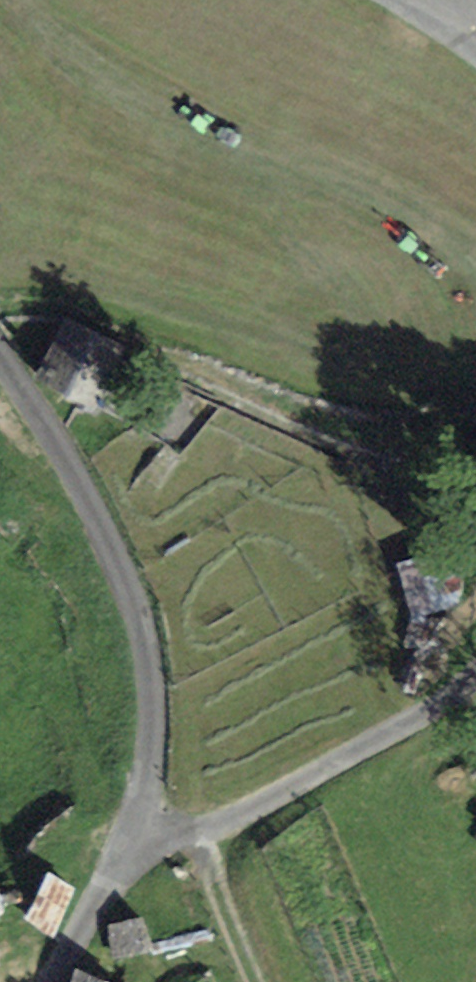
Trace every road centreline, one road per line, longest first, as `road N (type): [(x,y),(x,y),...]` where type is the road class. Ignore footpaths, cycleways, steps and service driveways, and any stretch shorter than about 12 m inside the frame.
road 1 (unclassified): [(55,981),(139,831),(148,663),(142,629),(93,515),(0,365)]
road 2 (track): [(475,703),(218,826),(139,831)]
road 3 (track): [(185,832),(251,981)]
road 4 (track): [(375,0),(475,69)]

